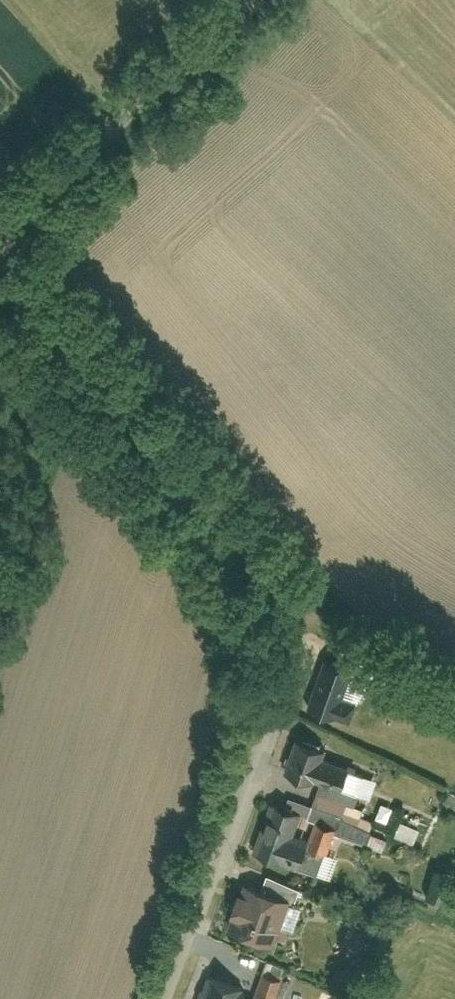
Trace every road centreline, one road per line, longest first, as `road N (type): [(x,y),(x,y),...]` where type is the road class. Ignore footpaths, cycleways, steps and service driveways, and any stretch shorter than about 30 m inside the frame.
road 1 (residential): [(157,998),(277,662),(278,605),(0,244)]
road 2 (residential): [(0,230),(255,0)]

